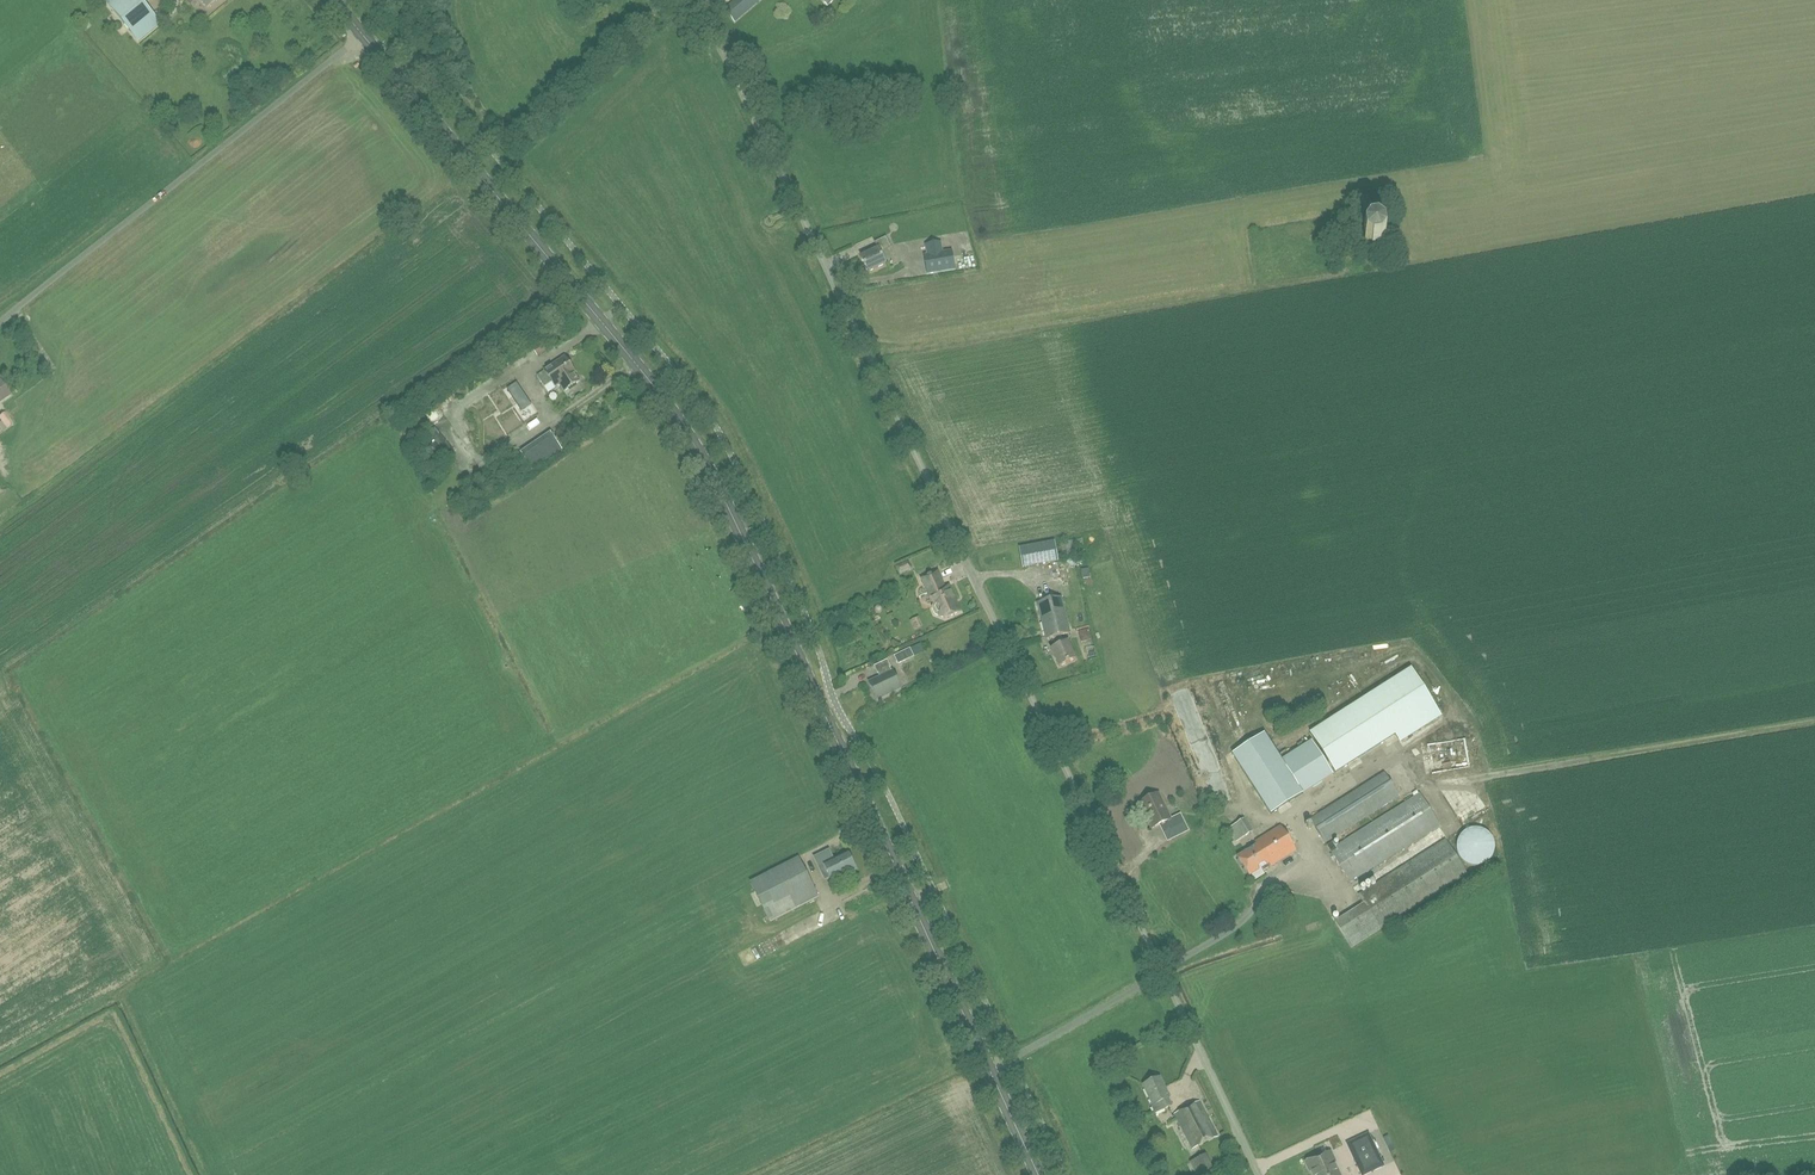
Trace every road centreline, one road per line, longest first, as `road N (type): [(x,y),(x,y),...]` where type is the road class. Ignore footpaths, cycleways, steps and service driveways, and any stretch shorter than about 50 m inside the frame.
road 1 (secondary): [(989,1070),(778,613),(681,422),(334,0)]
road 2 (unclassified): [(1162,971),(698,0)]
road 3 (track): [(867,355),(1365,268)]
road 4 (track): [(1449,783),(1814,722)]
road 5 (unclassified): [(1259,1174),(1162,971)]
road 6 (unclassified): [(989,1070),(1162,971)]

